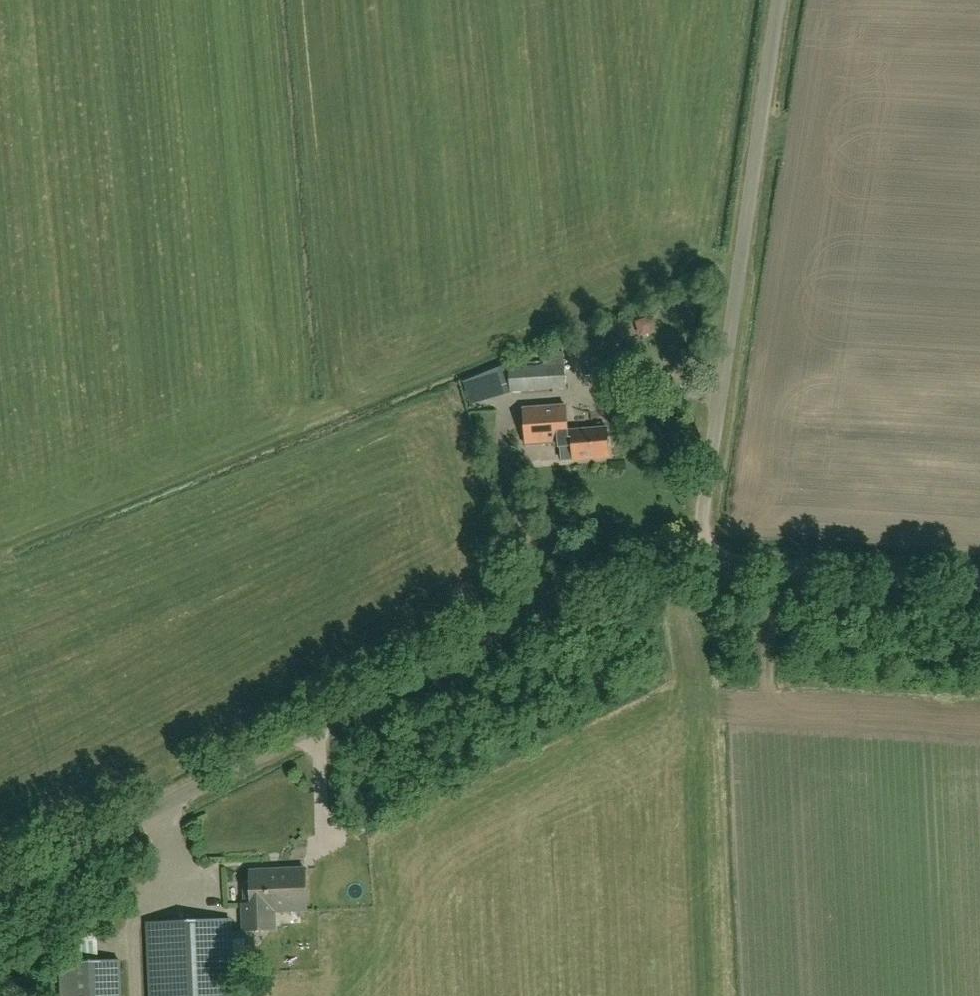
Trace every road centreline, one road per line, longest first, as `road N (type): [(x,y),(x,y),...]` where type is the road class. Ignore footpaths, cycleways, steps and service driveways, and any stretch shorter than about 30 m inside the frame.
road 1 (unclassified): [(704,561),(632,573),(574,593),(0,890)]
road 2 (unclassified): [(704,561),(705,496),(779,0)]
road 3 (unclassified): [(979,577),(704,561)]
road 4 (track): [(785,566),(770,687)]

